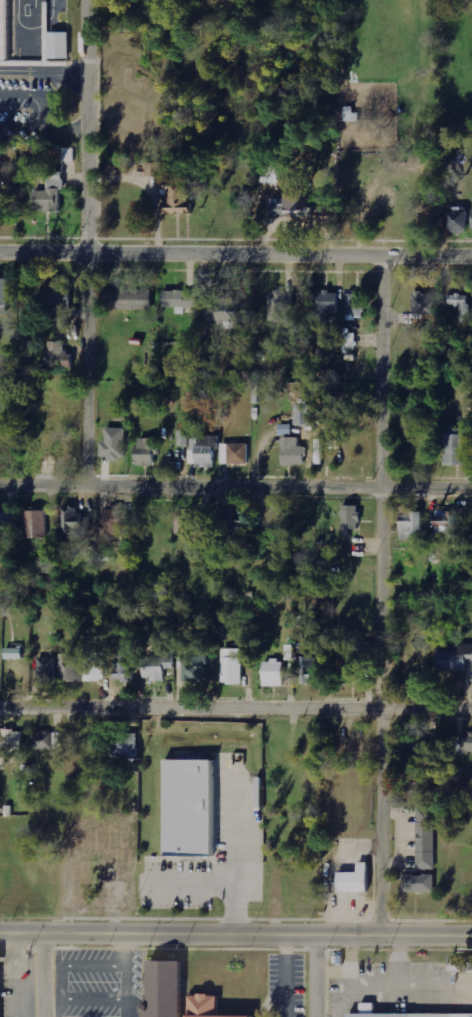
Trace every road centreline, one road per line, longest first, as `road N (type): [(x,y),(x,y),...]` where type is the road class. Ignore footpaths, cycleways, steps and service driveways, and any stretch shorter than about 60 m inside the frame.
road 1 (residential): [(381,935),(385,248)]
road 2 (residential): [(85,483),(87,0)]
road 3 (residential): [(471,487),(0,483)]
road 4 (primary): [(0,935),(471,937)]
road 5 (tertiary): [(471,250),(0,250)]
road 6 (residential): [(471,706),(0,706)]

